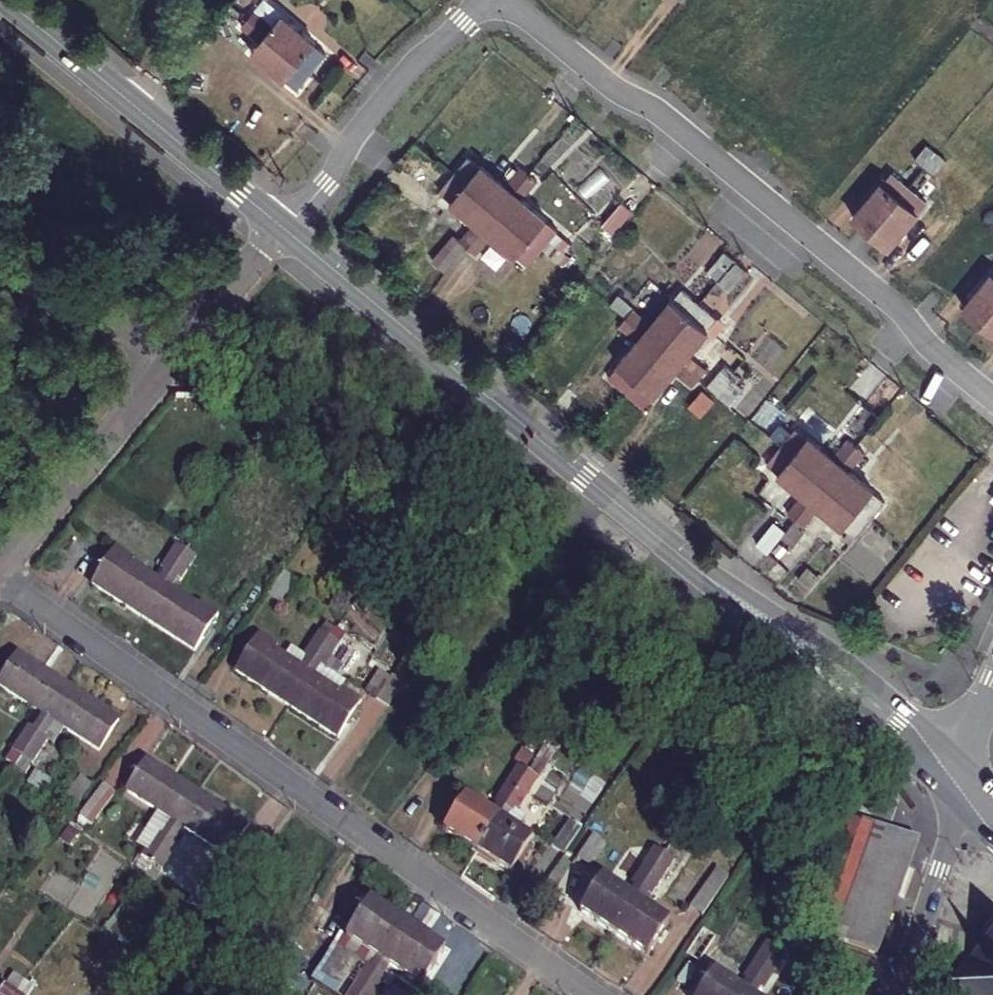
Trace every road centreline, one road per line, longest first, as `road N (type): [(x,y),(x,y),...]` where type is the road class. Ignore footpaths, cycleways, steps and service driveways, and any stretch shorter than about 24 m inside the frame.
road 1 (residential): [(0,577),(593,994)]
road 2 (residential): [(508,0),(893,304),(929,347),(992,399)]
road 3 (secondary): [(678,554),(282,229)]
road 4 (secondary): [(678,554),(955,803)]
road 5 (secondary): [(965,762),(820,641),(678,554)]
road 6 (residential): [(282,229),(326,184),(414,62),(480,0)]
road 7 (residential): [(0,566),(172,359)]
road 8 (residential): [(894,994),(947,849),(955,803)]
road 9 (residential): [(172,359),(0,262)]
road 10 (secondary): [(282,229),(141,111)]
road 11 (secondary): [(141,111),(7,0)]
road 12 (residential): [(172,359),(282,229)]

